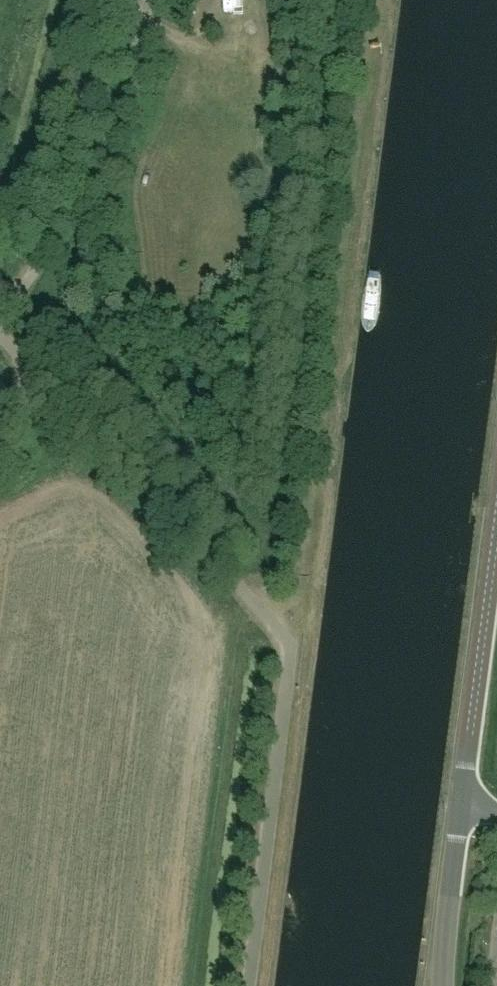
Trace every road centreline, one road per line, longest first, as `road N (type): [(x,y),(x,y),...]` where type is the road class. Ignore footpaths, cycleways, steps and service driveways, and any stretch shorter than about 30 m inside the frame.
road 1 (unclassified): [(249,985),(288,643),(0,334)]
road 2 (unclassified): [(0,309),(40,257),(114,0)]
road 3 (tertiary): [(462,806),(496,523)]
road 4 (tertiary): [(444,985),(462,806)]

